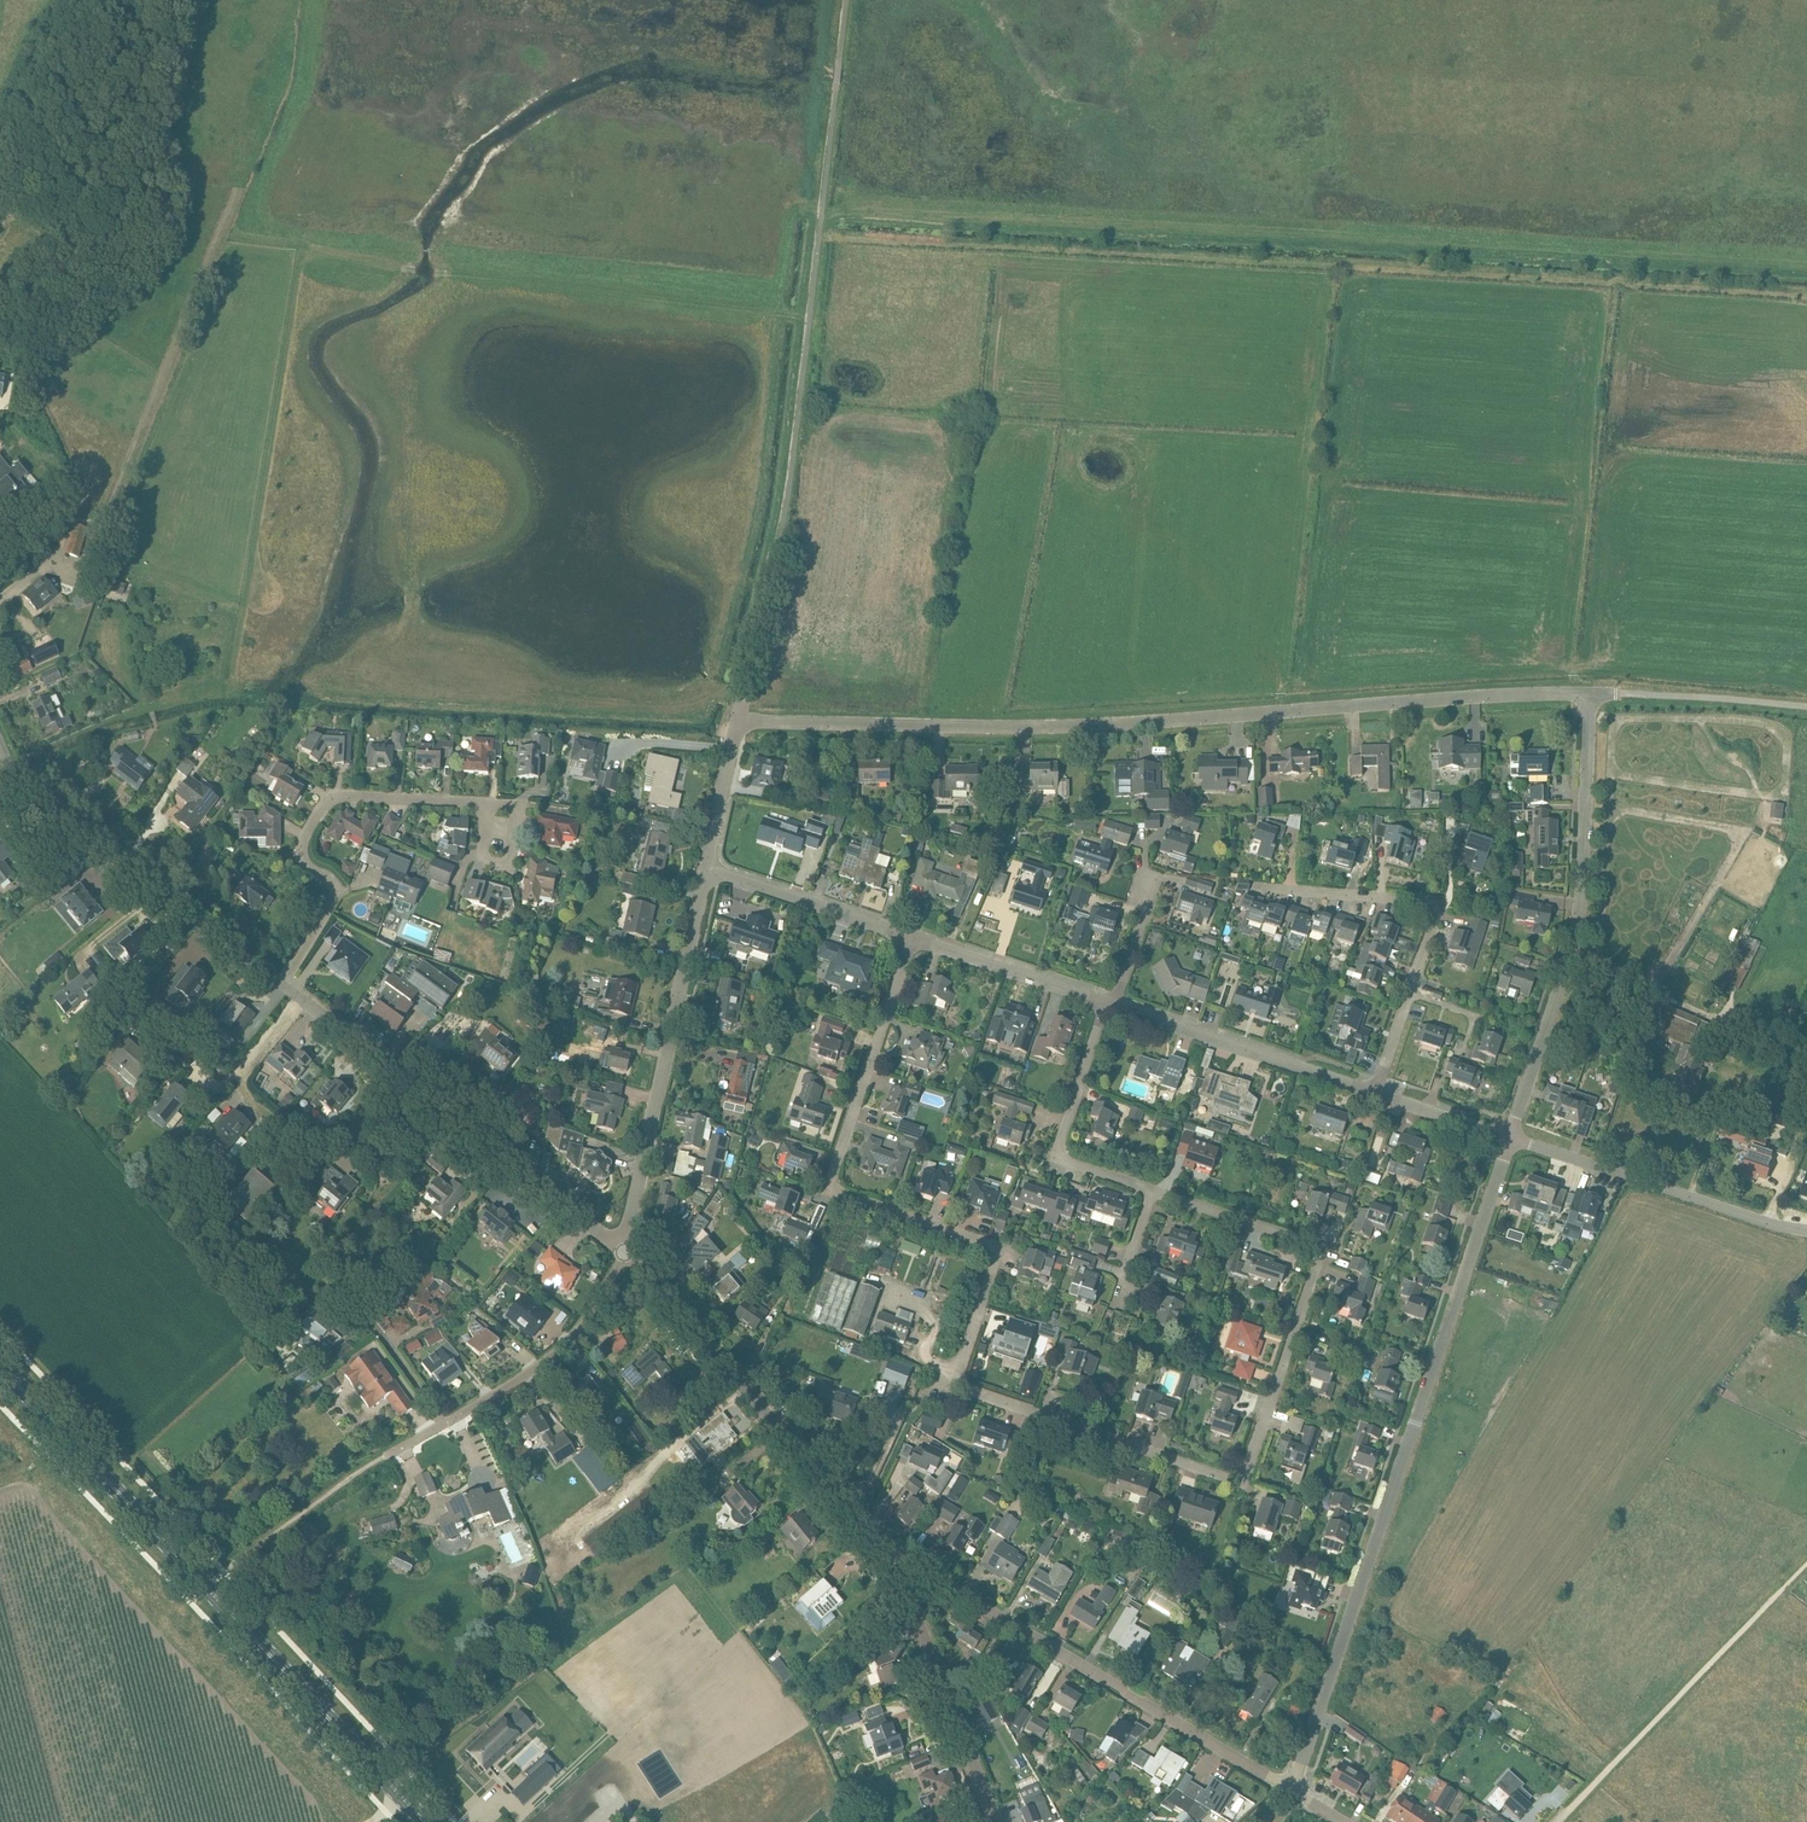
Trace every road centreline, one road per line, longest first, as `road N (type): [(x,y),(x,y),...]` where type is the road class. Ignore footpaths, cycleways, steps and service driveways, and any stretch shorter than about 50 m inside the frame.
road 1 (unclassified): [(738,724),(1056,729),(1594,696)]
road 2 (residential): [(1155,1187),(1321,1252),(1241,1478),(966,1390),(959,1376)]
road 3 (residential): [(1292,1787),(1510,1137)]
road 4 (primary): [(424,1821),(0,1362)]
road 5 (residential): [(959,1376),(996,1249),(837,1197),(829,1183),(914,937)]
road 6 (residential): [(1510,1137),(1574,928),(1594,696)]
road 7 (residential): [(1292,1787),(906,1565)]
road 8 (residential): [(906,1565),(621,1244)]
road 9 (residential): [(286,982),(621,1244)]
road 10 (track): [(801,311),(780,490),(734,716),(738,724)]
road 11 (residential): [(621,1244),(707,870)]
road 12 (residential): [(286,982),(334,902),(329,881),(297,857),(329,795),(485,803)]
road 13 (track): [(1568,1812),(1806,1553)]
road 14 (residential): [(16,780),(286,982)]
road 15 (residential): [(1375,1092),(1439,899),(1432,891),(1358,889),(1322,897)]
road 16 (residential): [(388,1454),(565,1344),(621,1244)]
road 17 (residential): [(1806,1232),(1510,1137)]
road 18 (residential): [(1000,1821),(910,1607),(906,1565)]
road 19 (residential): [(1375,1092),(1116,1005)]
road 20 (residential): [(1116,1005),(1064,1147),(1070,1157),(1155,1187)]
road 21 (residential): [(914,937),(707,870)]
road 22 (residential): [(1116,1005),(914,937)]
road 23 (unclassified): [(1806,708),(1594,696)]
road 24 (track): [(230,1574),(388,1454)]
road 25 (residential): [(707,870),(738,724)]
road 26 (residential): [(1116,1005),(1153,893),(1150,880),(1135,877)]
road 27 (residential): [(1510,1137),(1375,1092)]
road 28 (residential): [(1140,1296),(1121,1291),(1118,1278),(1155,1187)]

